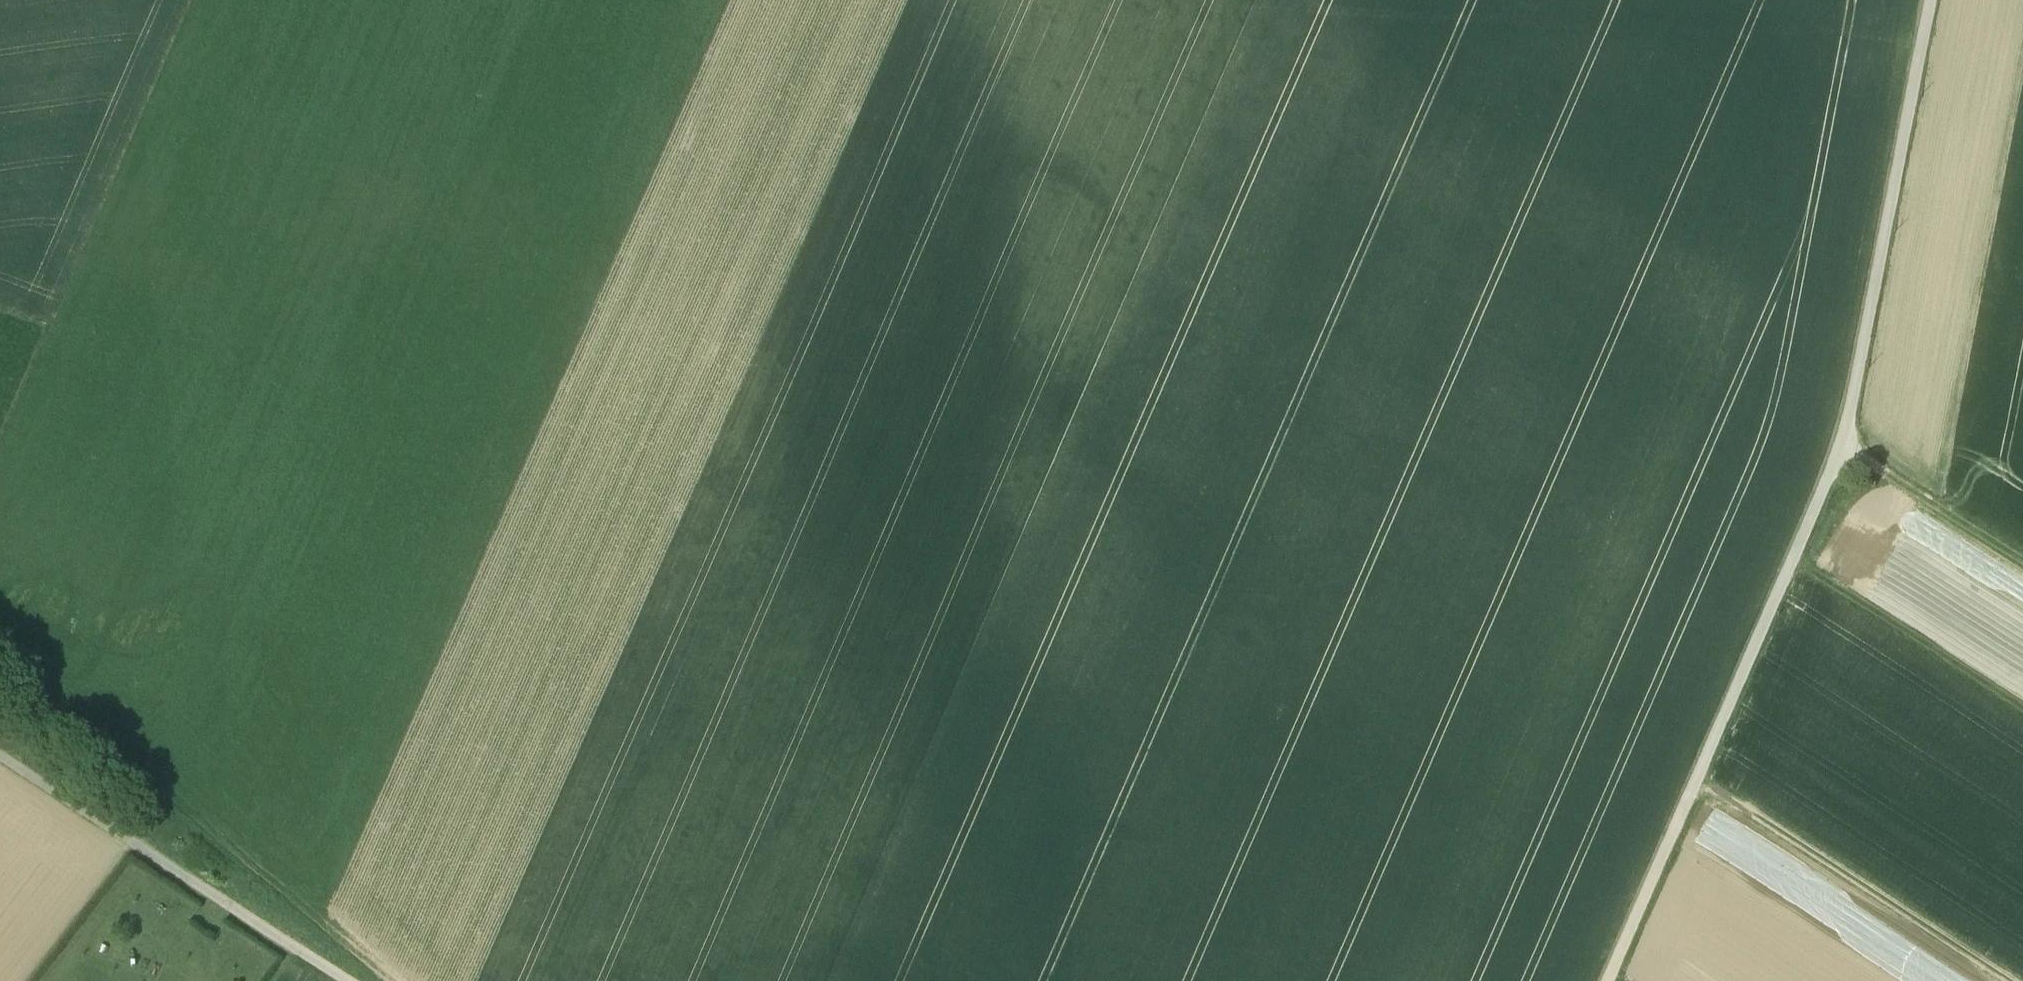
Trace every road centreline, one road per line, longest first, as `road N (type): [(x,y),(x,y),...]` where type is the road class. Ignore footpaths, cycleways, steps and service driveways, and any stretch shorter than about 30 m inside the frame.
road 1 (track): [(1609,980),(1841,446),(1932,0)]
road 2 (track): [(0,754),(349,980)]
road 3 (track): [(2022,560),(1841,446)]

